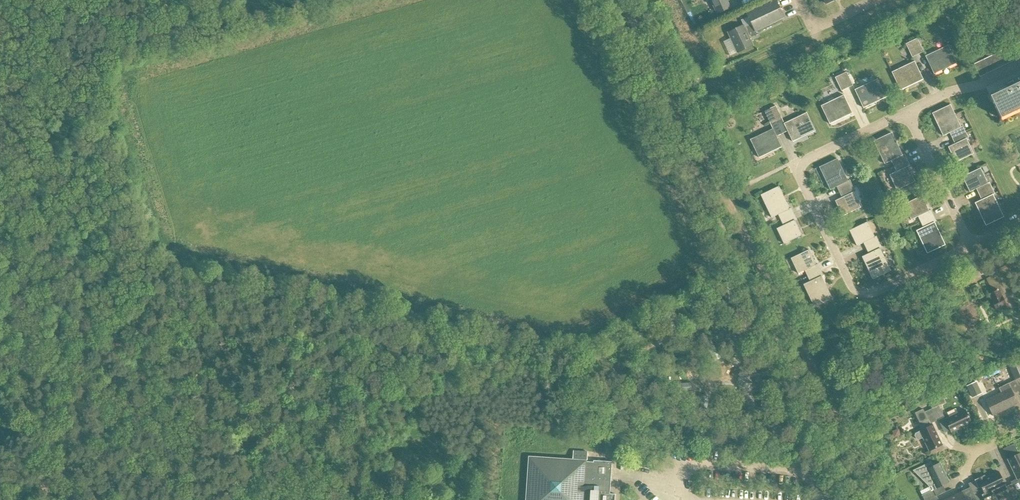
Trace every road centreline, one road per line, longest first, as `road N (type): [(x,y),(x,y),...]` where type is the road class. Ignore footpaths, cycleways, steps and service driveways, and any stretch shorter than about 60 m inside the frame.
road 1 (track): [(882,499),(620,0)]
road 2 (residential): [(851,285),(801,167),(907,112)]
road 3 (residential): [(971,246),(907,112)]
road 4 (residential): [(851,285),(863,293),(880,289),(971,246)]
road 5 (residential): [(907,112),(1019,66)]

